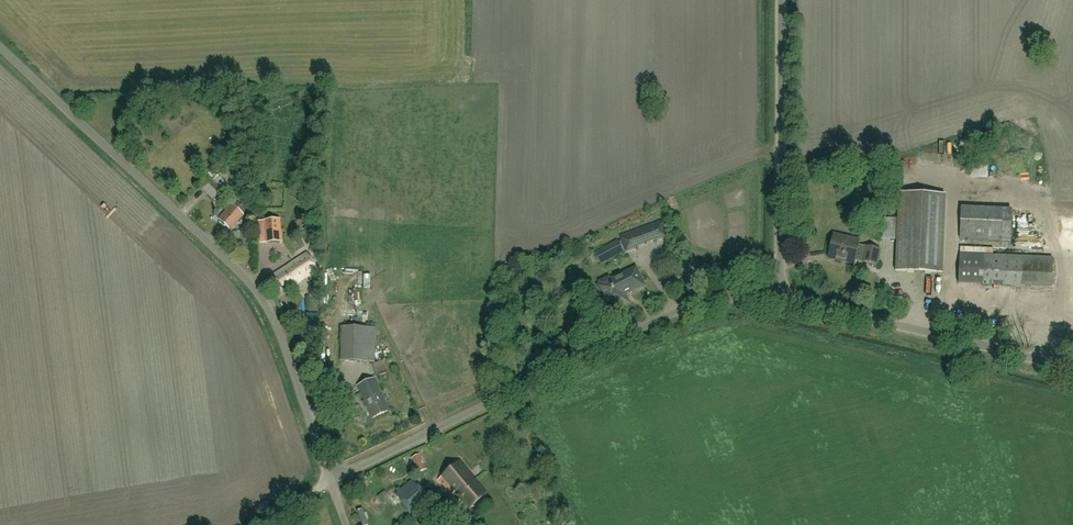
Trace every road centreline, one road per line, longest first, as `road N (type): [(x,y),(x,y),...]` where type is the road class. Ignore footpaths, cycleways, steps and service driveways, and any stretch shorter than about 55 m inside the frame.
road 1 (unclassified): [(331,479),(278,324),(250,280),(0,45)]
road 2 (unclassified): [(781,300),(714,298),(689,306),(331,479)]
road 3 (unclassified): [(781,300),(781,0)]
road 4 (unclassified): [(1072,367),(781,300)]

